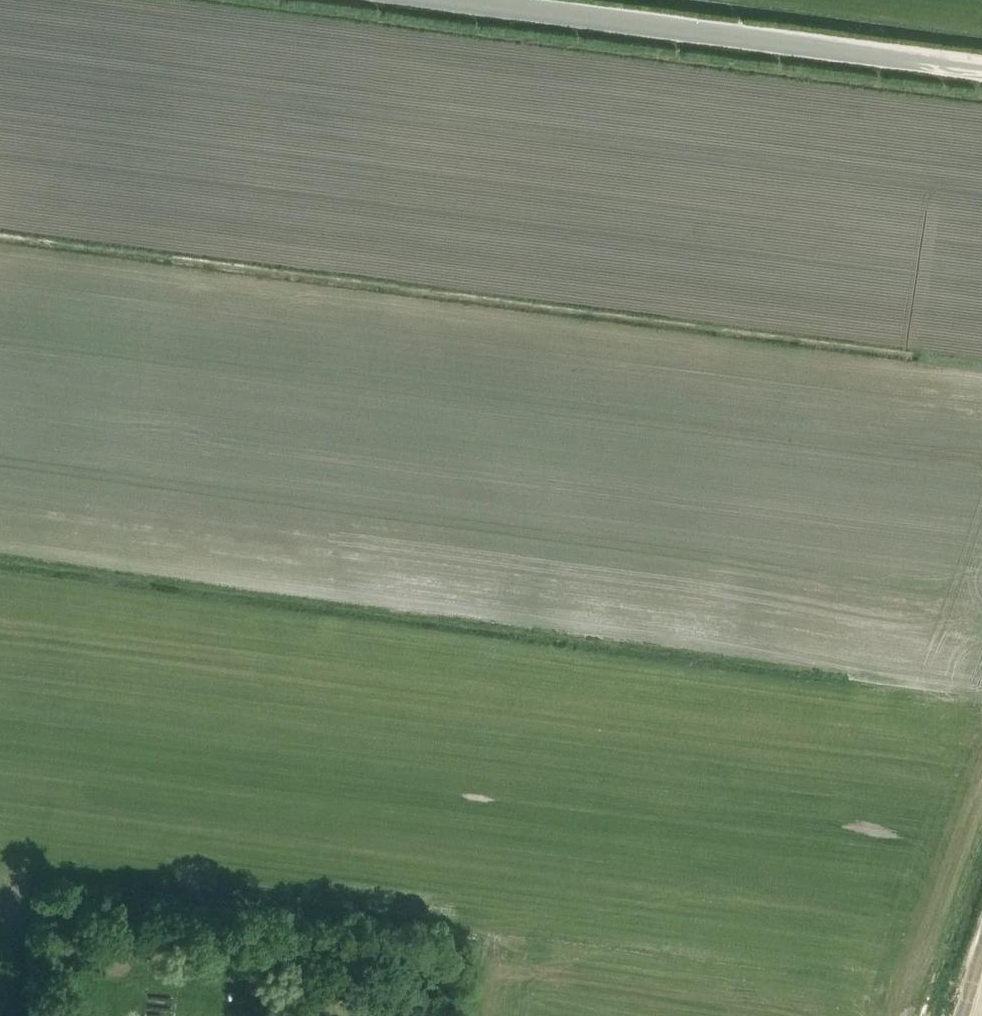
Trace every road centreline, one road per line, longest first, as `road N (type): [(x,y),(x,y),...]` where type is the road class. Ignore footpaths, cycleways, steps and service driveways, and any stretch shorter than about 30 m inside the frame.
road 1 (unclassified): [(460,0),(981,67)]

